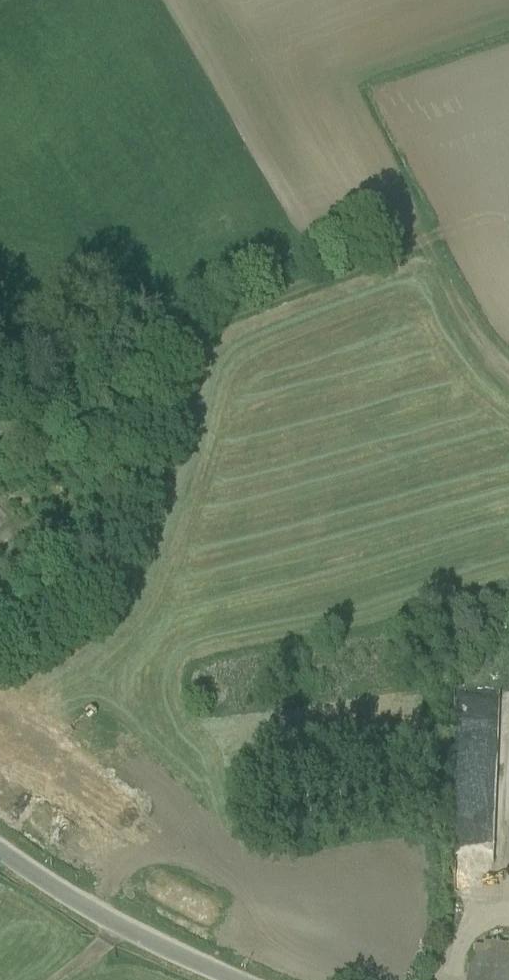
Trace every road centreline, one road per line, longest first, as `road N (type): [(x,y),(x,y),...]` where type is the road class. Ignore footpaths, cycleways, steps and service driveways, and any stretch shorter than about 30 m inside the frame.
road 1 (residential): [(229,979),(114,927),(0,854)]

